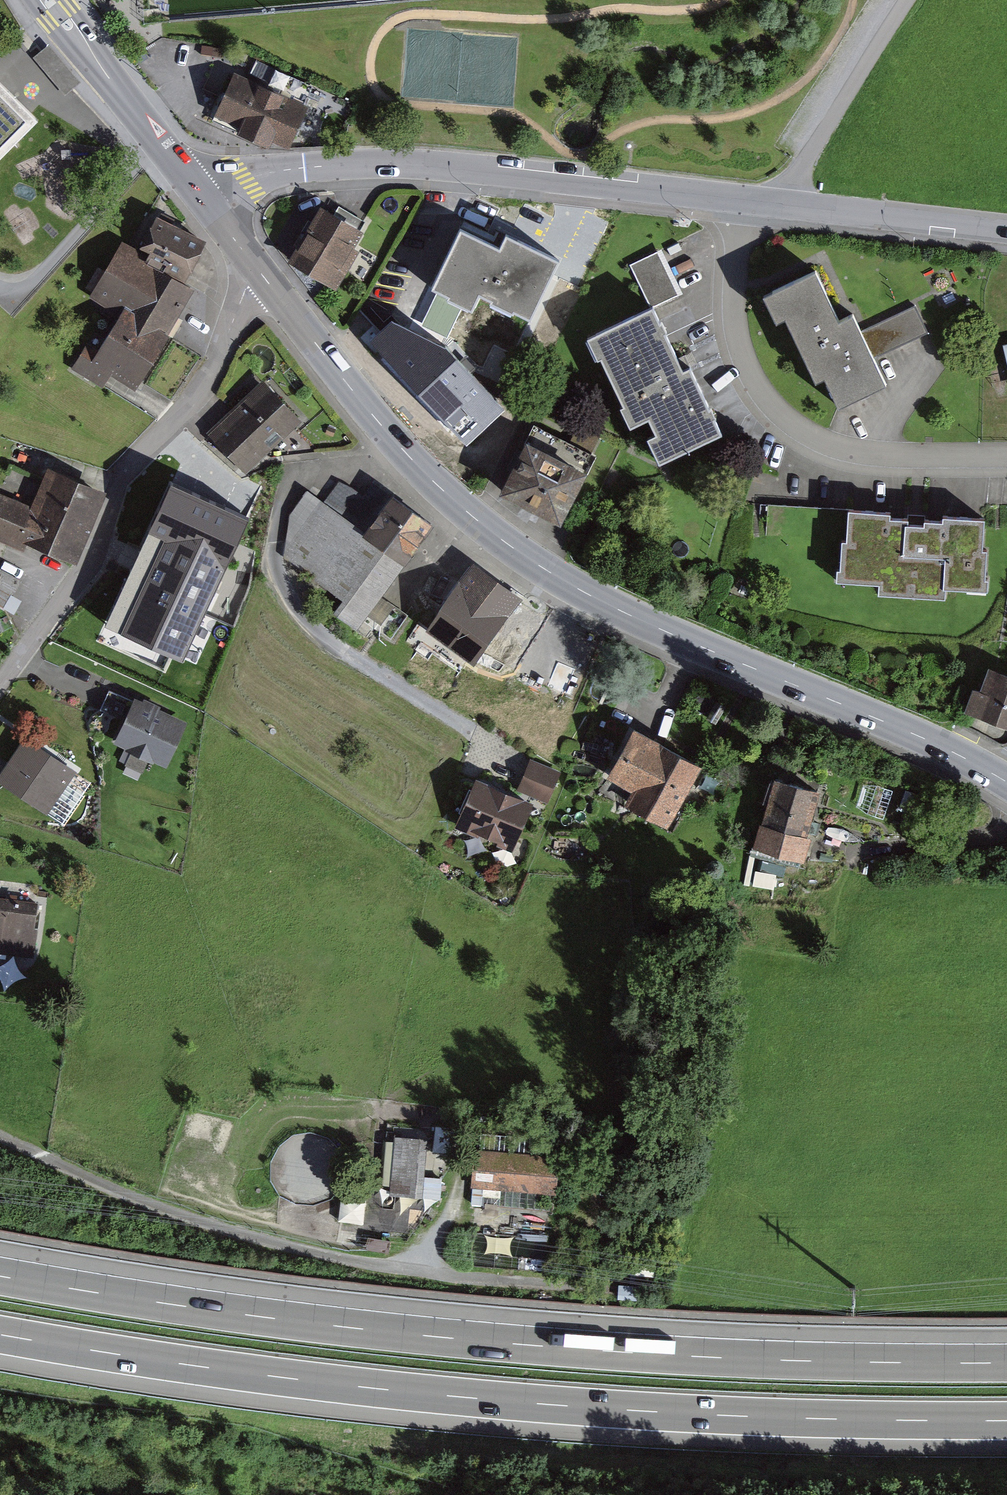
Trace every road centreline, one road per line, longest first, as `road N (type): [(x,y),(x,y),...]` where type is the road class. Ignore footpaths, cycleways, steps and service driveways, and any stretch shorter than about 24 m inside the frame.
road 1 (motorway): [(0,1335),(471,1399),(737,1417),(1006,1421)]
road 2 (motorway): [(1006,1362),(792,1360),(498,1342),(0,1276)]
road 3 (tertiary): [(257,269),(403,450),(516,552),(607,609),(919,736),(1006,783)]
road 4 (tertiary): [(208,201),(261,171),(397,166),(748,202)]
road 5 (residential): [(257,269),(217,366),(175,427),(137,460),(88,565),(0,684)]
road 6 (residential): [(1006,457),(837,447),(766,403),(735,329),(748,202)]
road 7 (tertiary): [(748,202),(1006,232)]
road 8 (tertiary): [(49,0),(208,201)]

